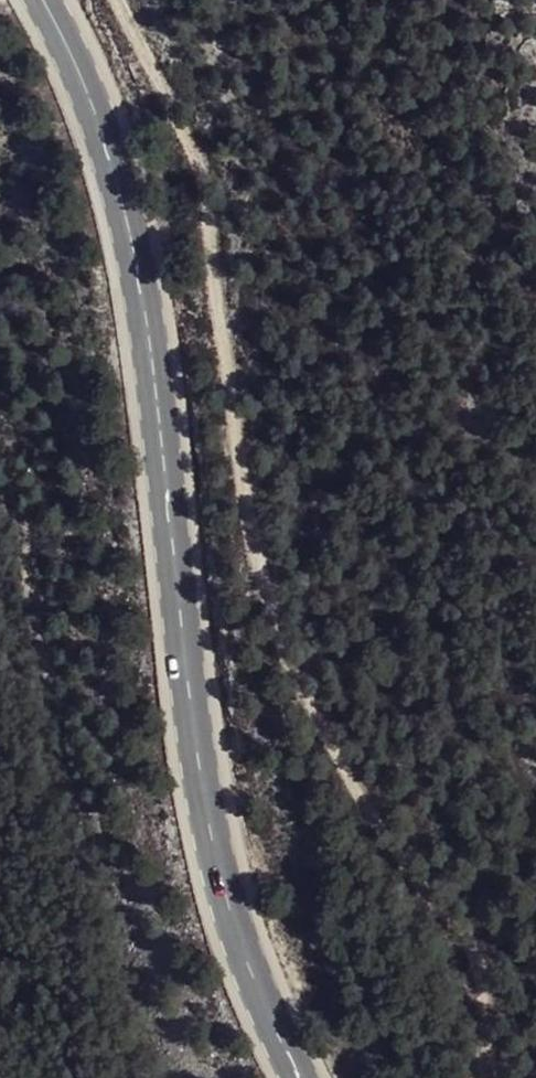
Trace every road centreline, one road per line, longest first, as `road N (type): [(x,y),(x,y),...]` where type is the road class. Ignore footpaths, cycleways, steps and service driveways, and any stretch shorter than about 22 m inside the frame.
road 1 (track): [(493,1077),(470,974),(358,810),(284,666),(238,452),(205,223),(121,0)]
road 2 (secondary): [(300,1077),(235,928),(214,839),(152,355),(123,208),(96,119),(41,0)]

